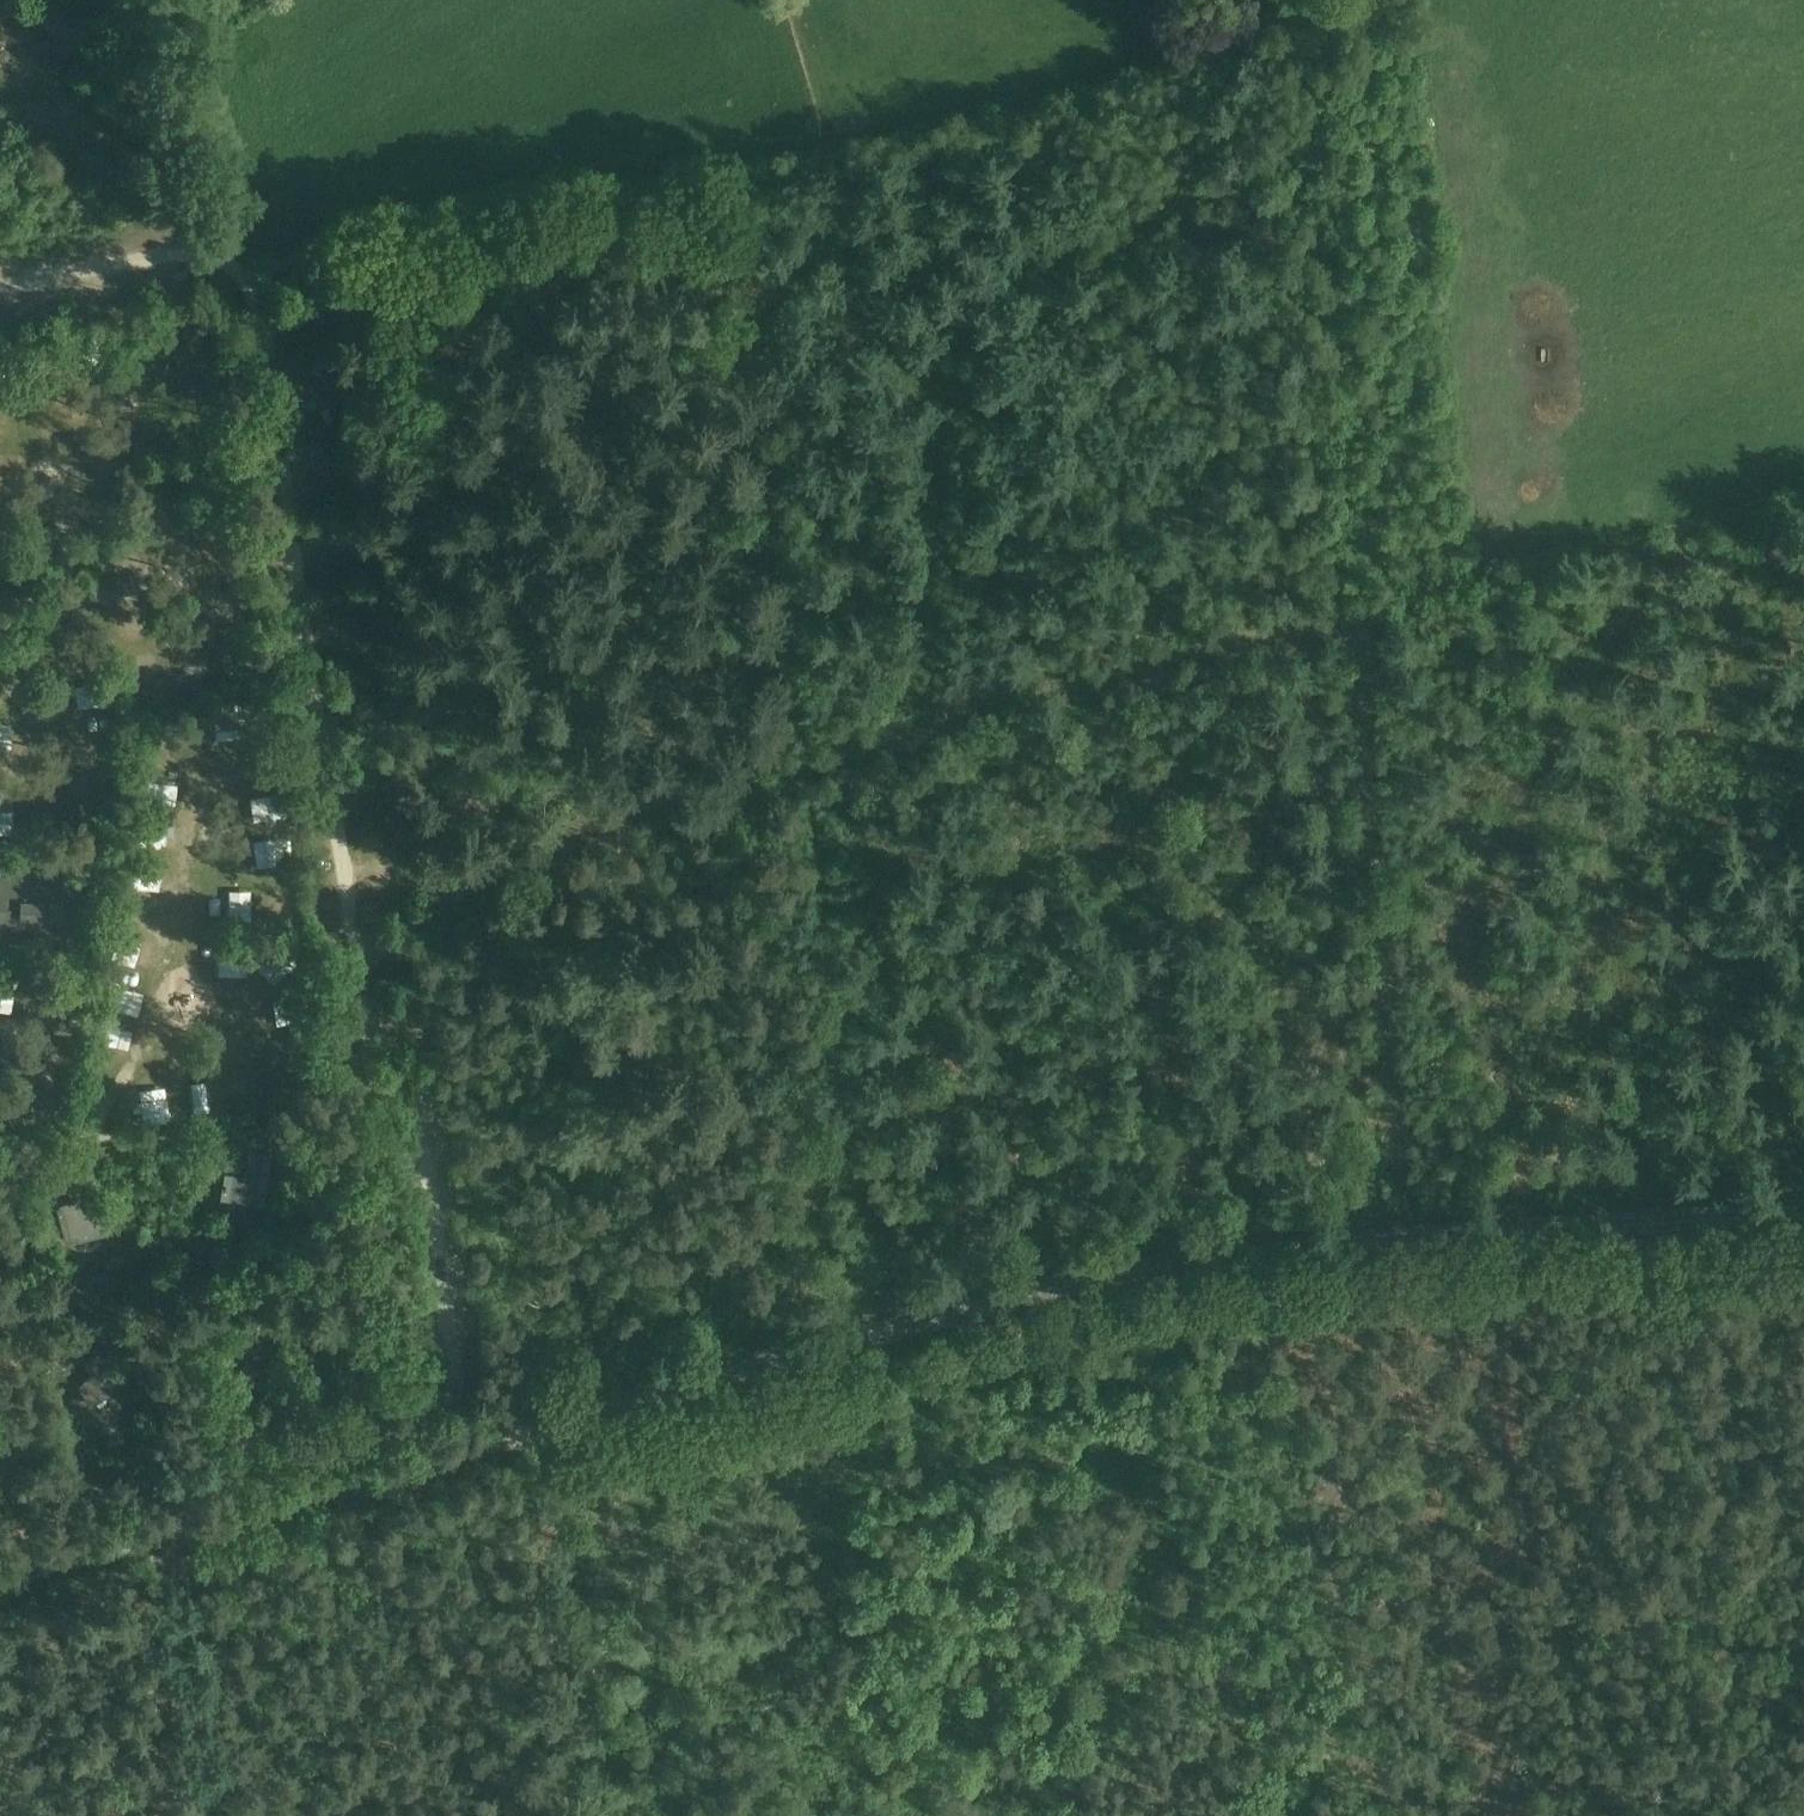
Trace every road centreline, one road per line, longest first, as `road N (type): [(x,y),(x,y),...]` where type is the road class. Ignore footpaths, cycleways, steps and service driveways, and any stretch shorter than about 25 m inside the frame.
road 1 (unclassified): [(0,1574),(1089,1275),(1238,1252),(1803,1208)]
road 2 (track): [(347,897),(1014,696),(1316,624),(1336,629),(1352,644),(1355,665),(1412,1239)]

